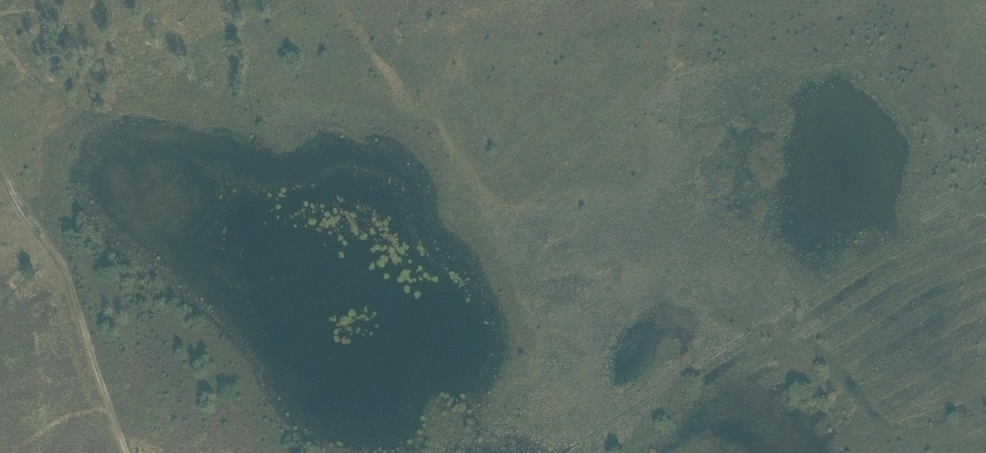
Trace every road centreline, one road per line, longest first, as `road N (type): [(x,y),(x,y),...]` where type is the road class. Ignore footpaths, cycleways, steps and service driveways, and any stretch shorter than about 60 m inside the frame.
road 1 (track): [(128,452),(64,267),(0,168)]

